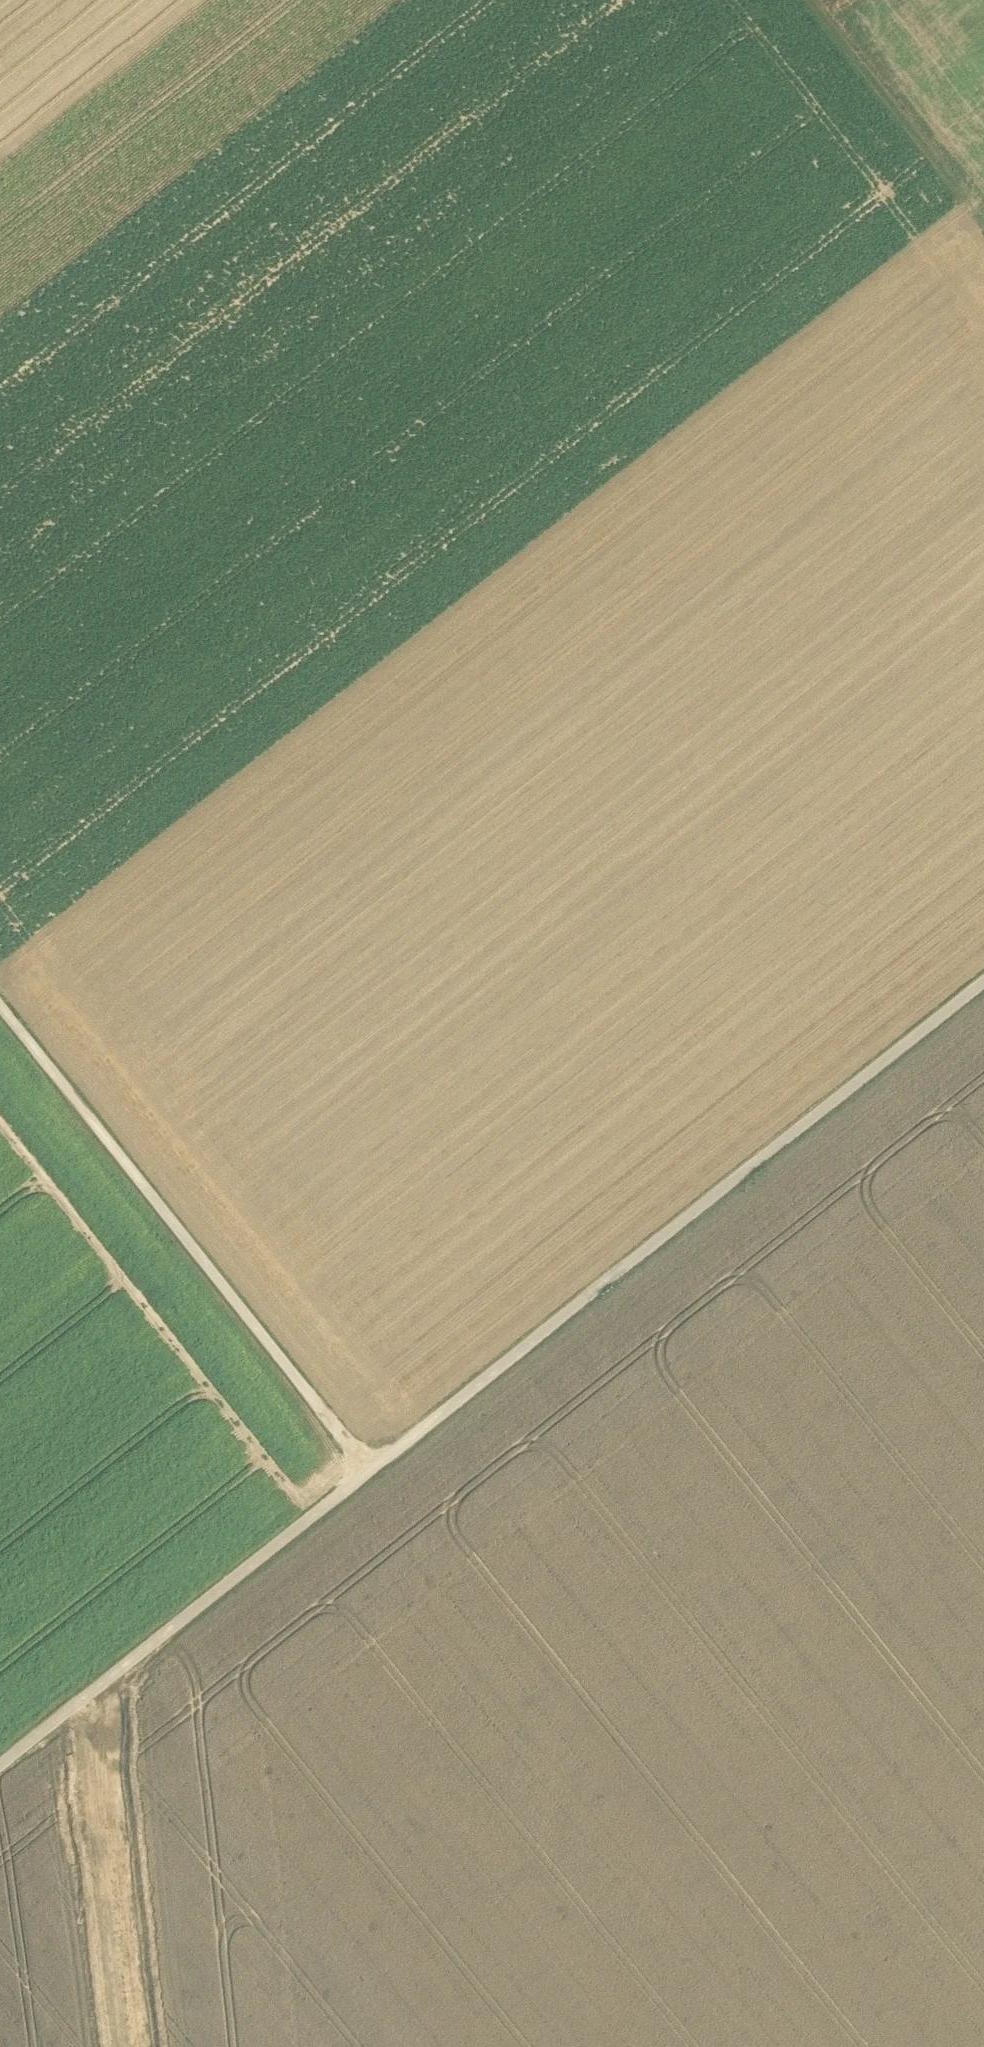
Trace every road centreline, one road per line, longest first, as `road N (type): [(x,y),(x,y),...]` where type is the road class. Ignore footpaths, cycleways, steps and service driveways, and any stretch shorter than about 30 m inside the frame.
road 1 (track): [(0,1766),(983,983)]
road 2 (track): [(0,1004),(370,1471)]
road 3 (track): [(814,0),(983,216)]

